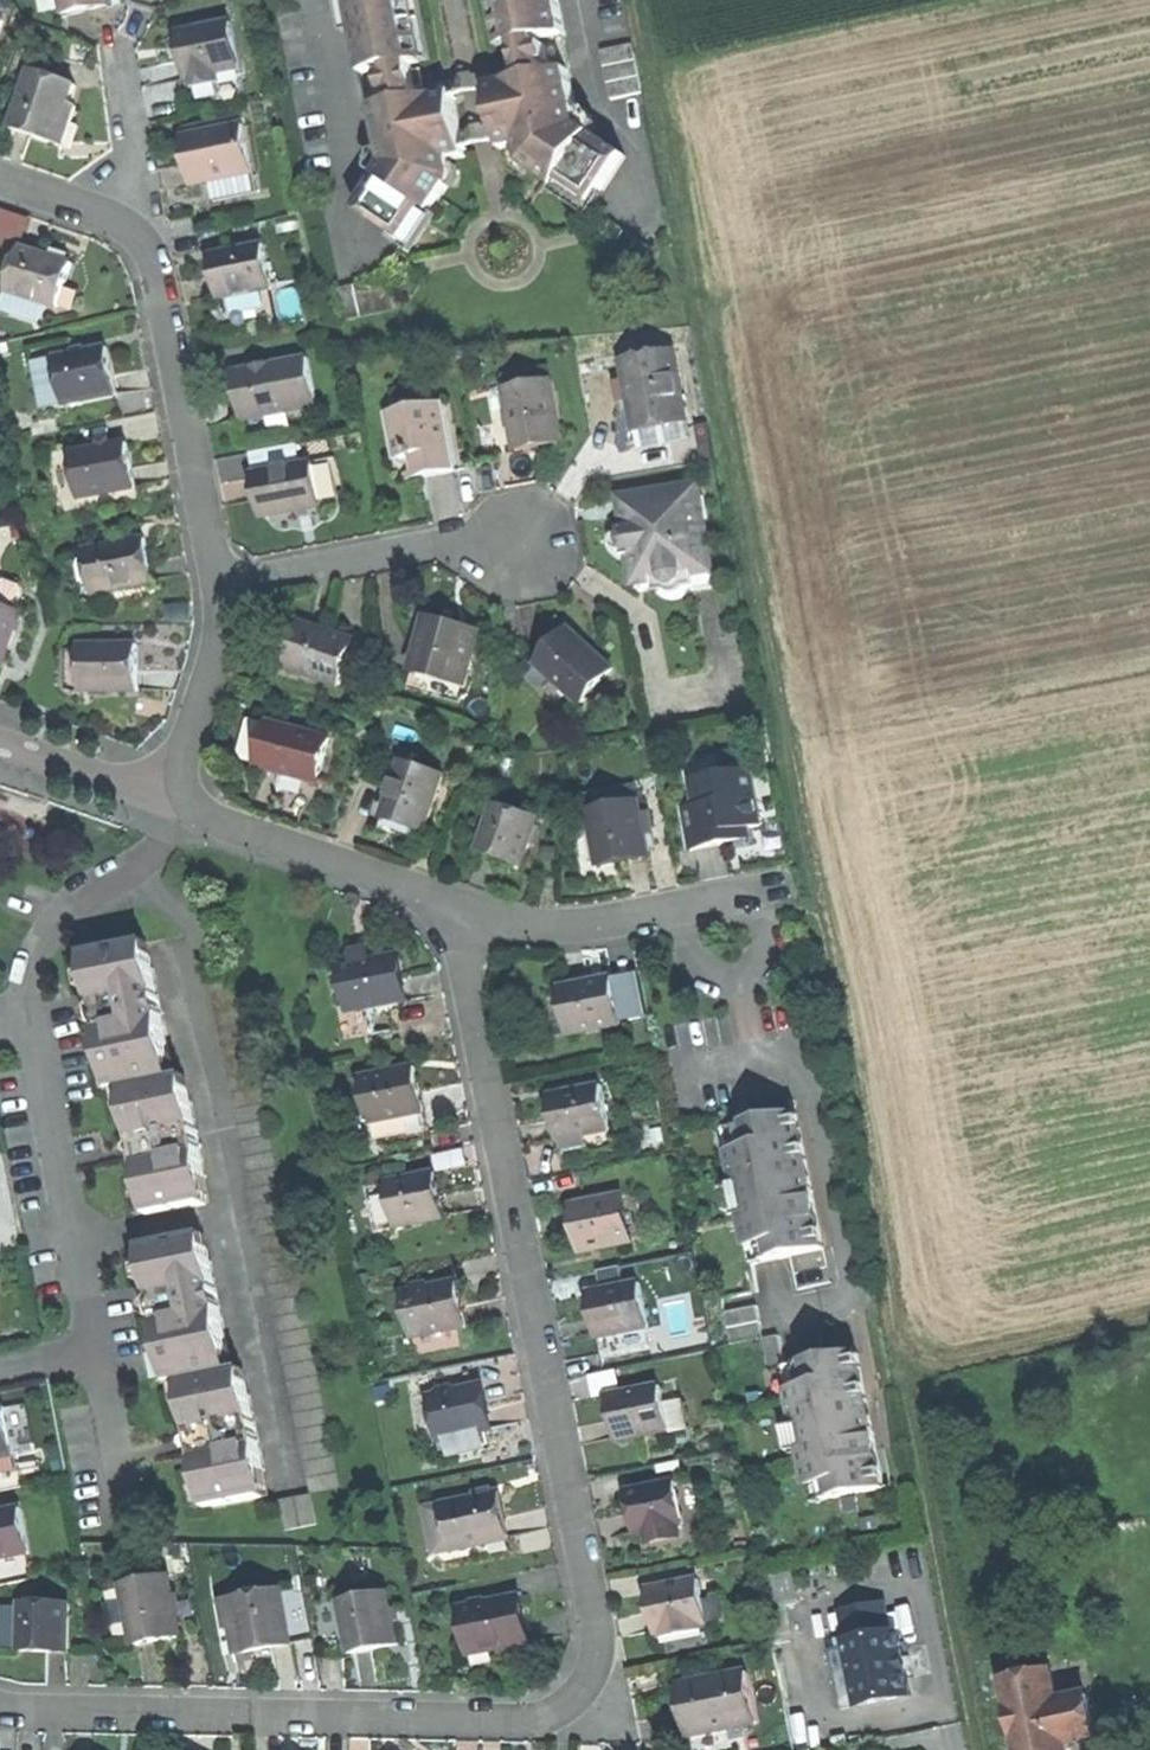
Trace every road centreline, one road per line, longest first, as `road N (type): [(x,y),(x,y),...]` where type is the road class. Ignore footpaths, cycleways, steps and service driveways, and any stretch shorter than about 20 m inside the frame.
road 1 (track): [(643,0),(905,1373)]
road 2 (residential): [(0,1707),(506,1722),(542,1719),(583,1691),(599,1644),(592,1594),(452,904)]
road 3 (track): [(905,1373),(980,1749)]
road 4 (residential): [(123,222),(154,257),(221,585)]
road 5 (residential): [(221,585),(440,545),(523,543)]
road 6 (residential): [(452,904),(168,804)]
road 7 (track): [(1149,1315),(905,1373)]
road 8 (residential): [(689,912),(516,926),(452,904)]
road 9 (residential): [(221,585),(204,697),(168,804)]
road 10 (residential): [(168,804),(0,751)]
road 11 (residential): [(123,222),(134,178),(117,52)]
road 12 (residential): [(689,912),(682,942),(709,979),(754,975),(775,937)]
road 13 (residential): [(0,175),(123,222)]

